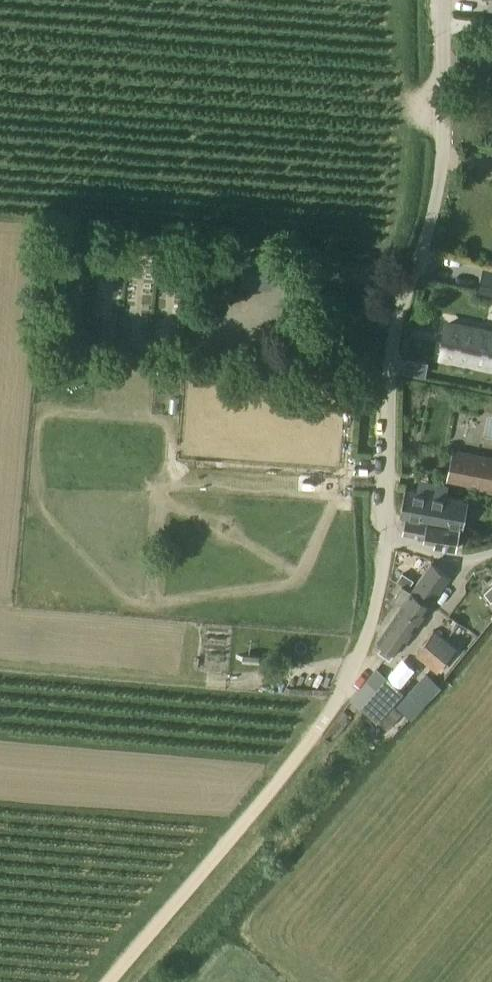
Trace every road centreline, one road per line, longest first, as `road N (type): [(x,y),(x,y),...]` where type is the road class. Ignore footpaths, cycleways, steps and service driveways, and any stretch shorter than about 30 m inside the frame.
road 1 (unclassified): [(444,0),(442,157),(396,336),(386,539)]
road 2 (track): [(107,981),(317,730)]
road 3 (unclassified): [(317,730),(368,633),(386,539)]

